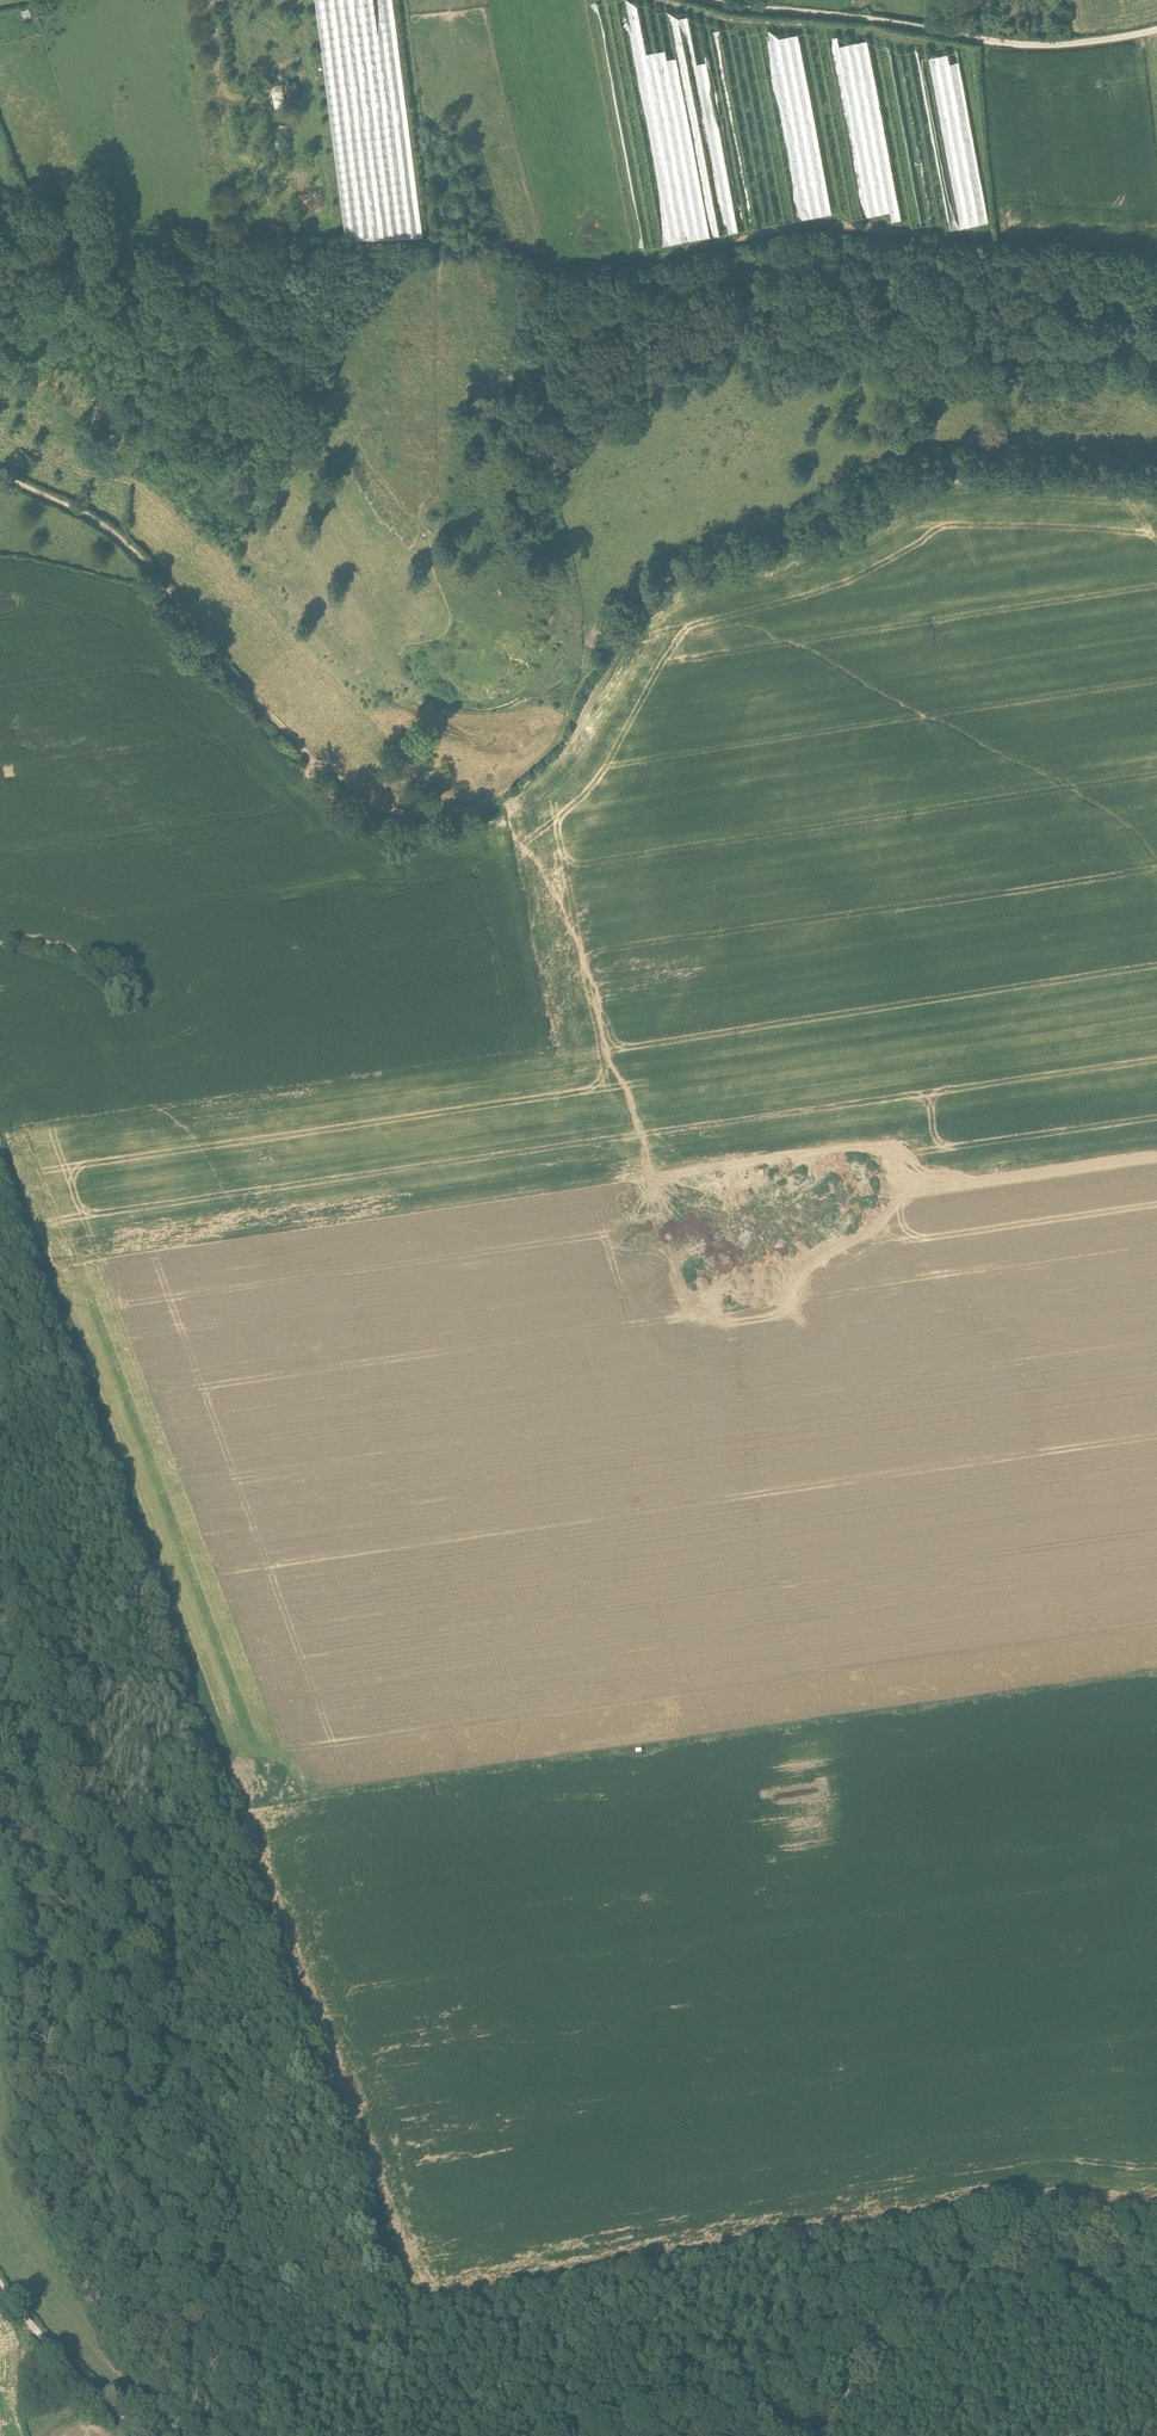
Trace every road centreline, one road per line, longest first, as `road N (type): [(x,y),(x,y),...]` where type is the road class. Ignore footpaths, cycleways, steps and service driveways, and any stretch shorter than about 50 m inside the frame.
road 1 (track): [(0,475),(129,548),(255,702),(312,759),(380,808),(426,815),(487,801),(551,752),(570,714)]
road 2 (track): [(570,714),(580,686),(651,588),(817,530),(917,468),(953,459)]
road 3 (track): [(1148,32),(1011,44),(701,0)]
road 4 (track): [(813,2435),(919,2318),(1004,2271),(1057,2272),(1156,2336)]
road 5 (track): [(435,244),(401,0)]
road 6 (unclassified): [(149,2435),(81,2379),(0,2283)]
road 7 (track): [(1156,1677),(962,1706)]

